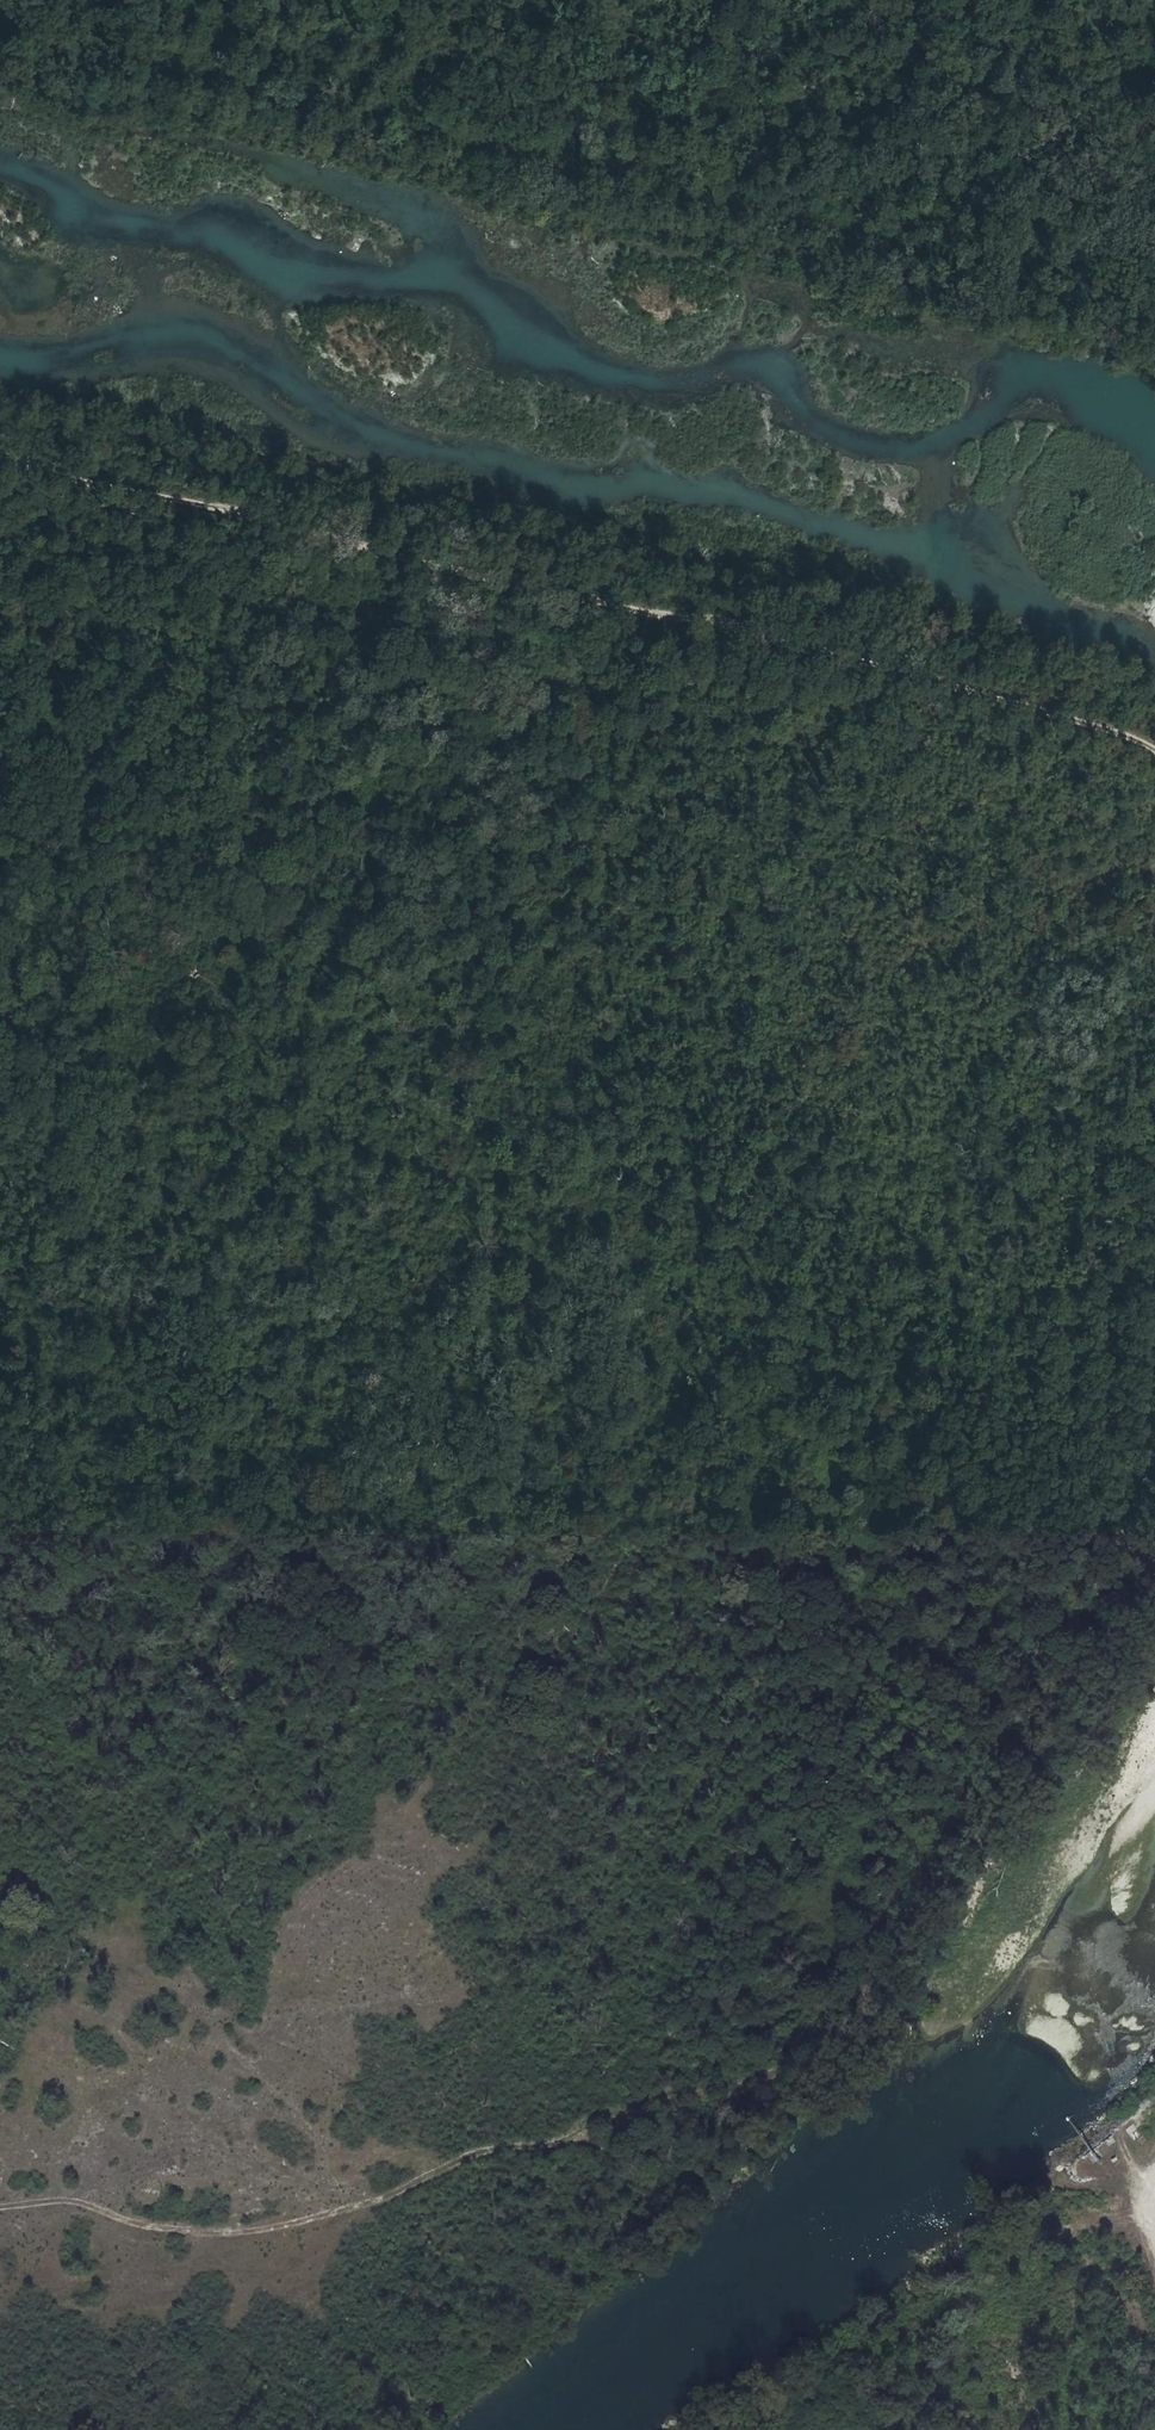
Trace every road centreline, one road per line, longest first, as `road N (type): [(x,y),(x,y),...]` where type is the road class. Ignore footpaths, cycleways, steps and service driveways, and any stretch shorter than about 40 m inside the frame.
road 1 (track): [(0,450),(948,683),(1135,736),(1154,750)]

